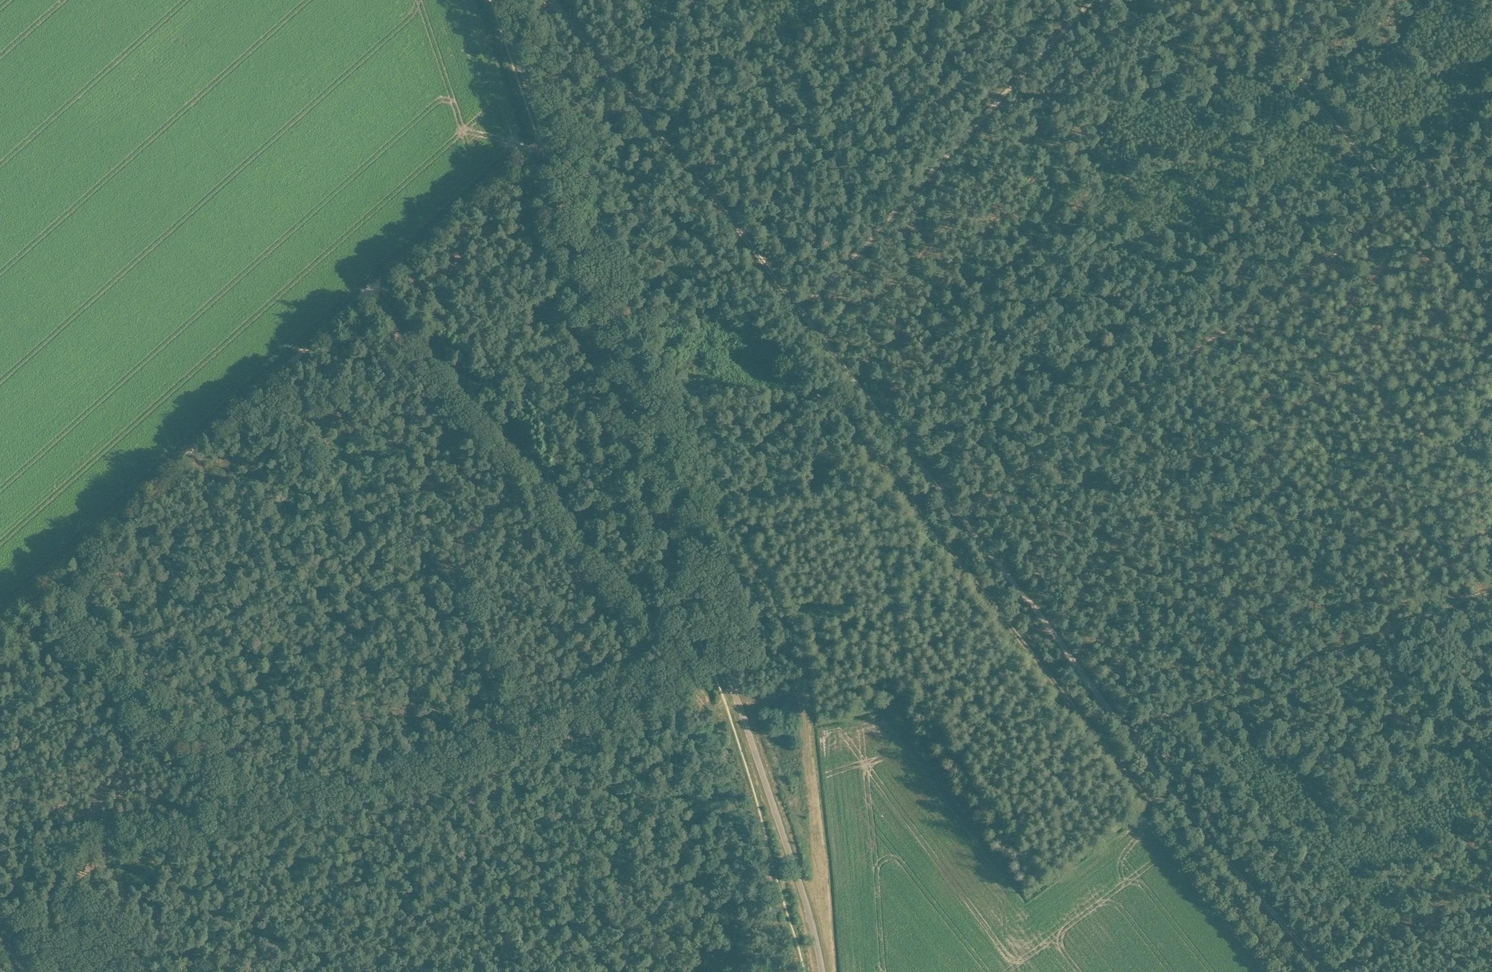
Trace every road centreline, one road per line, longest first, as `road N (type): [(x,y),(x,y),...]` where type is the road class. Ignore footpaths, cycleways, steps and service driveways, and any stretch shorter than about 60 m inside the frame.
road 1 (track): [(558,0),(1321,971)]
road 2 (unclassified): [(821,971),(499,0)]
road 3 (track): [(0,919),(73,882),(135,817),(263,801),(682,675),(708,700),(735,695)]
road 4 (track): [(833,404),(1280,971)]
road 5 (track): [(0,609),(540,135)]
road 6 (track): [(958,511),(1401,209)]
road 7 (track): [(1491,316),(1271,48),(1248,69),(1234,67),(1162,0)]
road 8 (track): [(1089,0),(802,311)]
road 9 (track): [(1132,729),(1491,592)]
road 10 (track): [(1322,971),(1491,860)]
road 11 (track): [(833,404),(633,402)]

